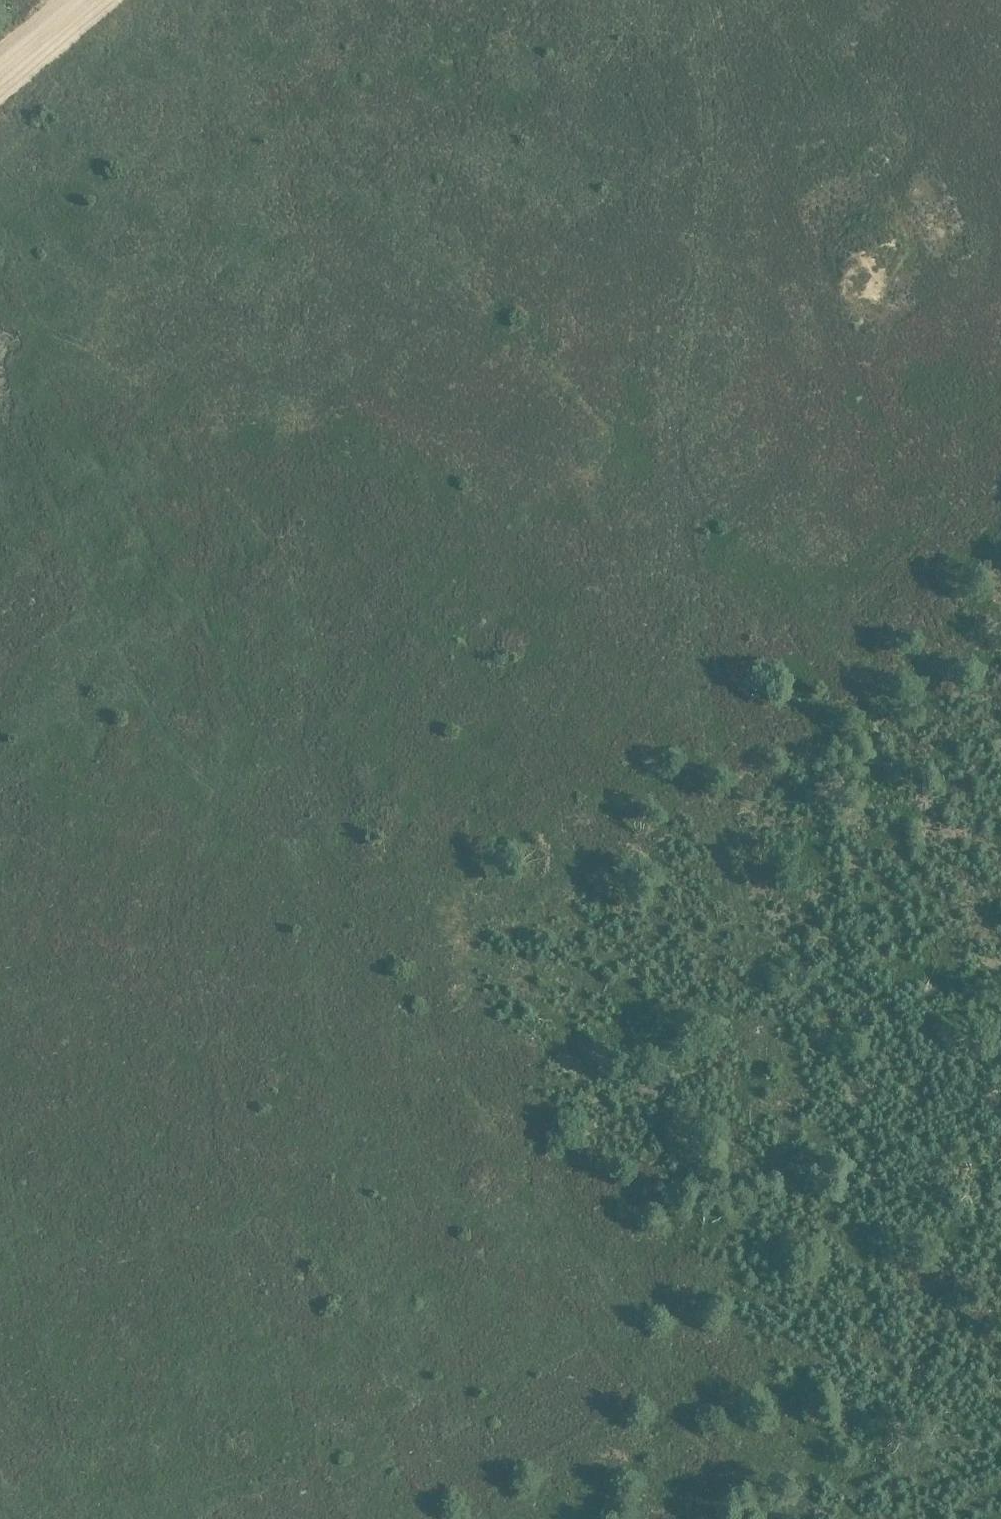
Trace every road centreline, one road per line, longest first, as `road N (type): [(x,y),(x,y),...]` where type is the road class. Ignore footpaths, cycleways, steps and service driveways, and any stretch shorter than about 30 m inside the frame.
road 1 (track): [(122,0),(0,99)]

